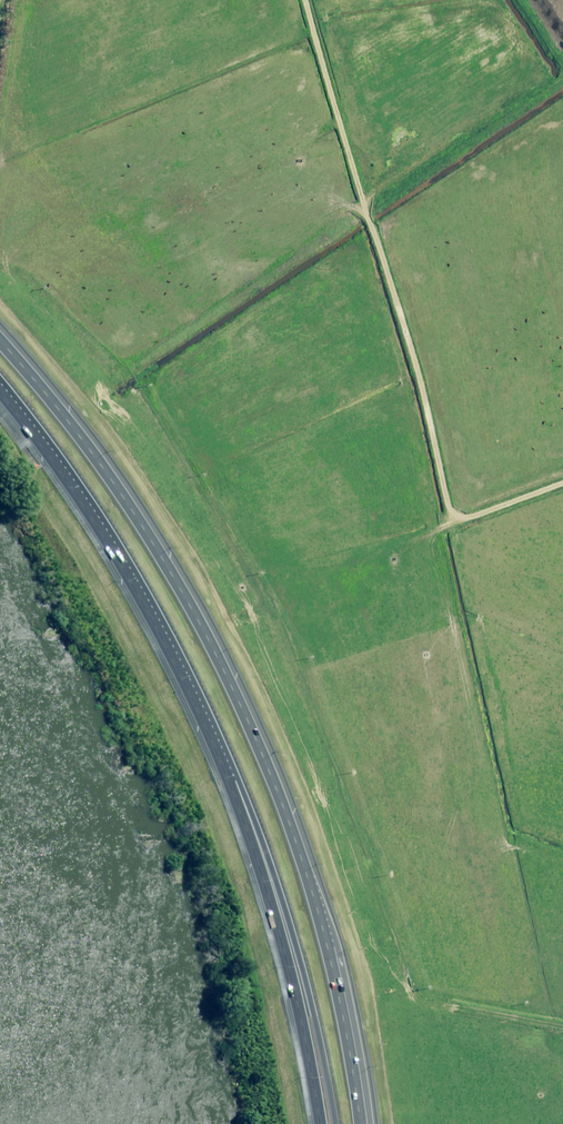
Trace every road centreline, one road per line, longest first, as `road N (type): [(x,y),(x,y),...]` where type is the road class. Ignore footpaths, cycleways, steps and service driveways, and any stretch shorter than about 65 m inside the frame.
road 1 (trunk): [(0,340),(69,419),(191,611),(265,764),(332,960),(347,1028)]
road 2 (trunk): [(218,754),(90,515),(0,393)]
road 3 (trunk): [(335,1123),(319,1032),(270,861),(233,769),(218,754)]
road 4 (trunk): [(320,1123),(284,949),(218,754)]

